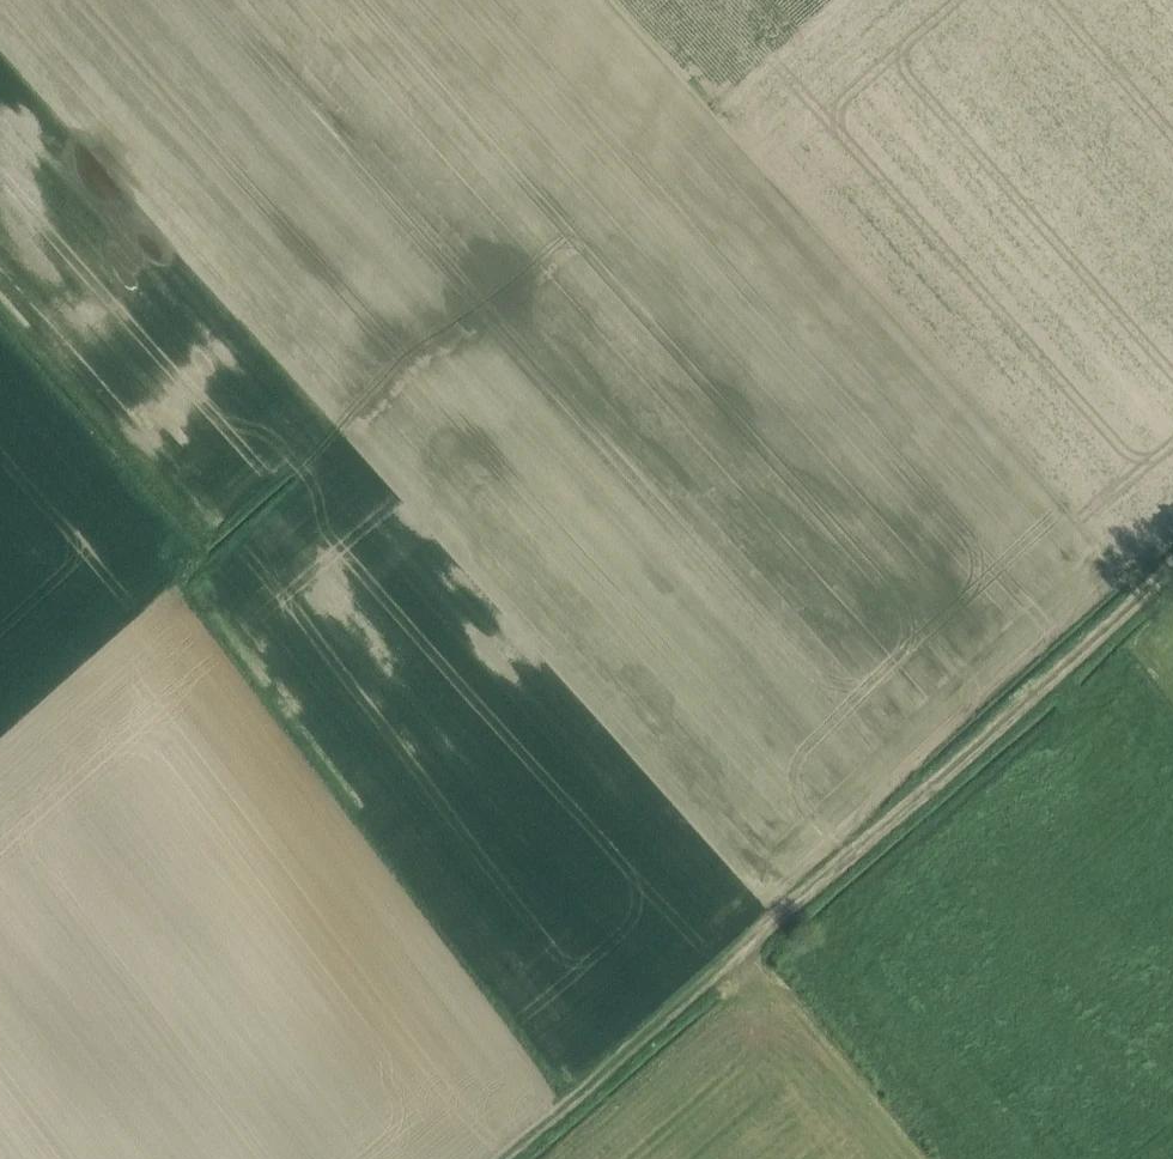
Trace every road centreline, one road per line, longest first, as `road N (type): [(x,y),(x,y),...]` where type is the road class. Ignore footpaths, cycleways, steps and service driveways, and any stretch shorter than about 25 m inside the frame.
road 1 (track): [(1172,576),(510,1158)]

